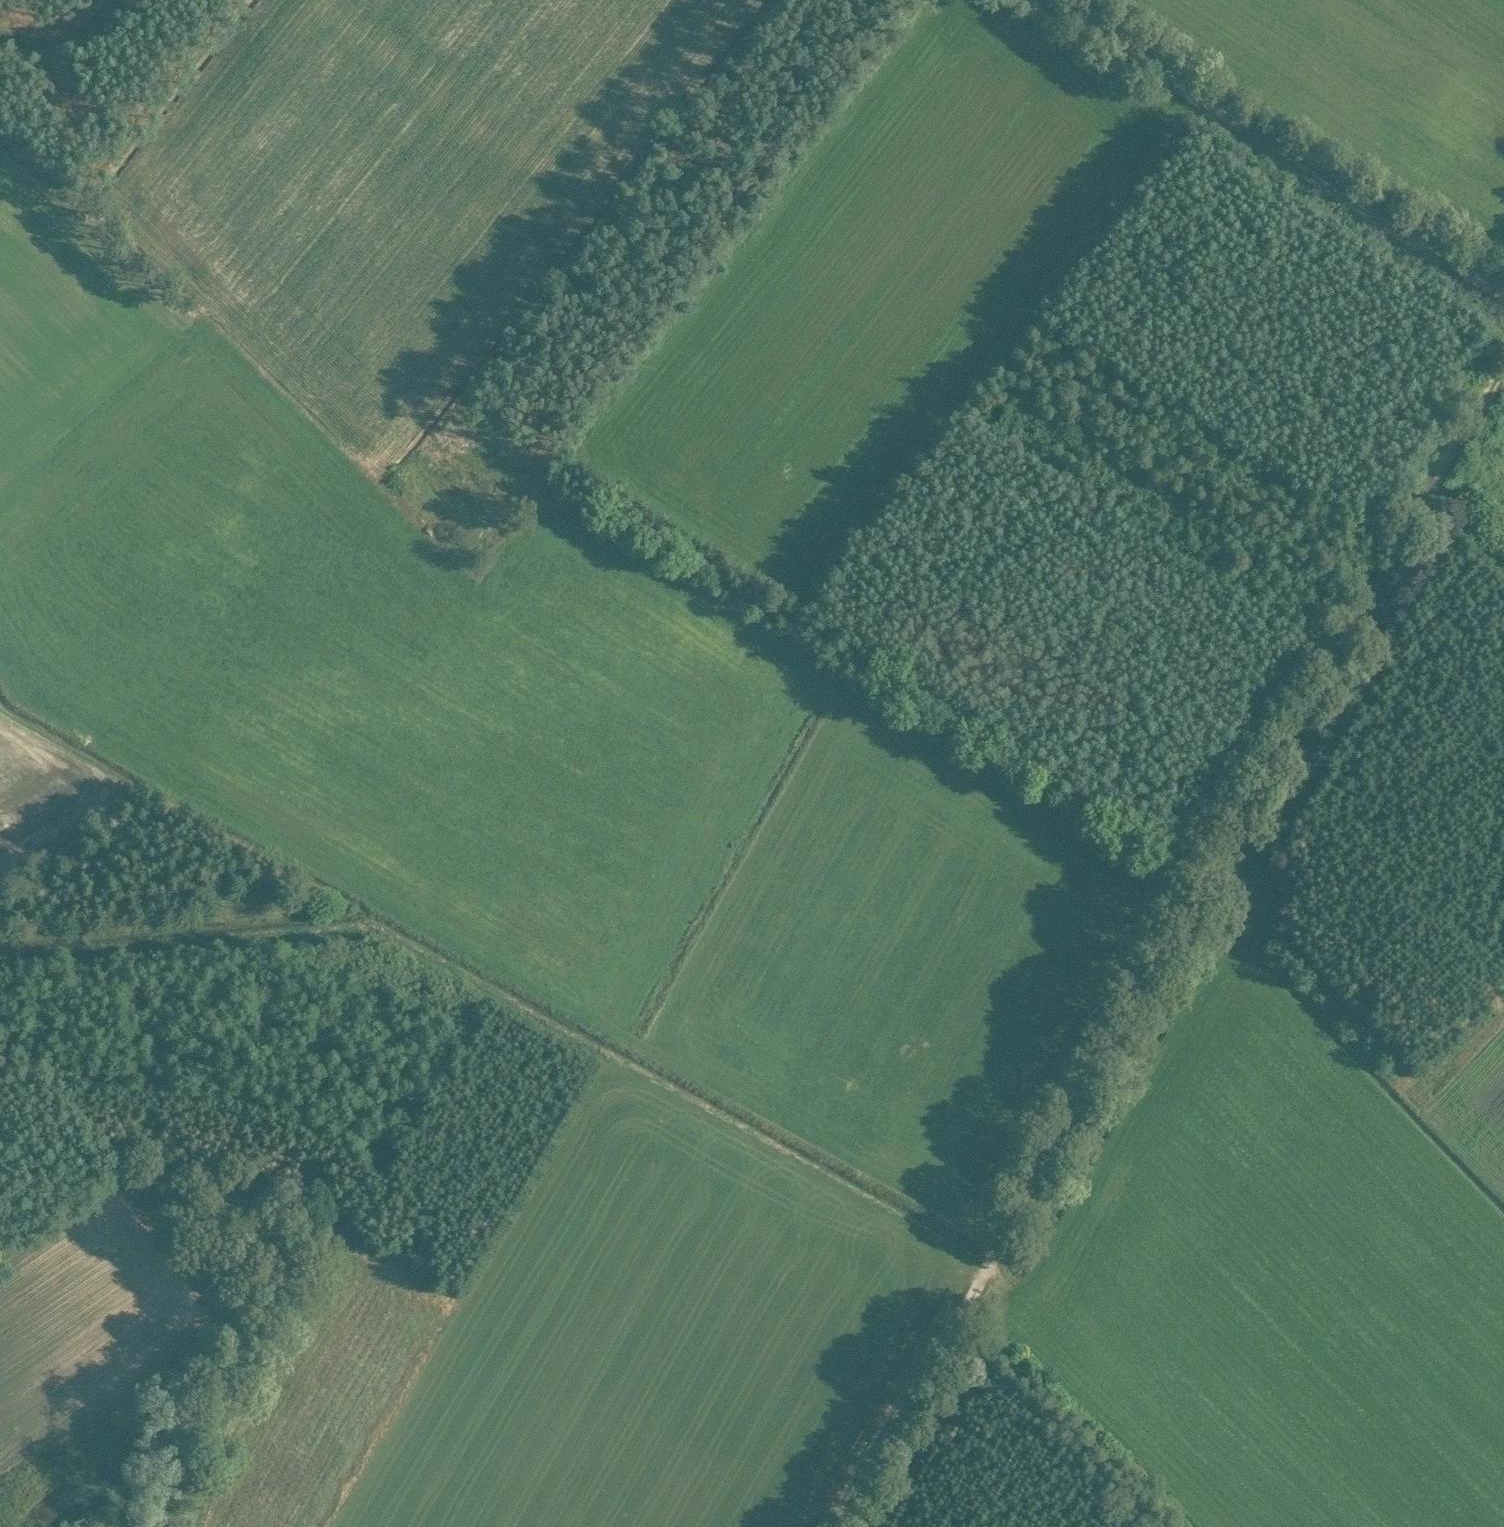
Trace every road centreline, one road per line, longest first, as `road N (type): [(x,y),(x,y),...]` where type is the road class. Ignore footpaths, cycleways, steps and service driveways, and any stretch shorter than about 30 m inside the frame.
road 1 (track): [(1039,0),(1503,294)]

